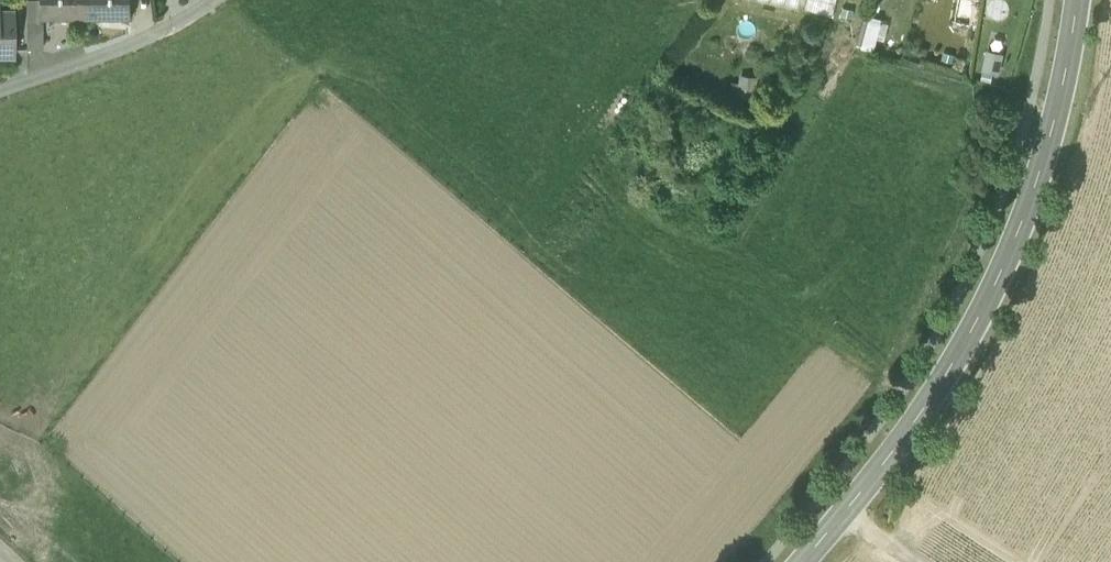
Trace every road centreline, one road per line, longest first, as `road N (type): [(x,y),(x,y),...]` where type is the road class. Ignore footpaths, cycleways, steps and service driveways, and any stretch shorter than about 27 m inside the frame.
road 1 (tertiary): [(802,561),(961,355),(1029,207),(1079,0)]
road 2 (residential): [(0,91),(144,43),(221,0)]

